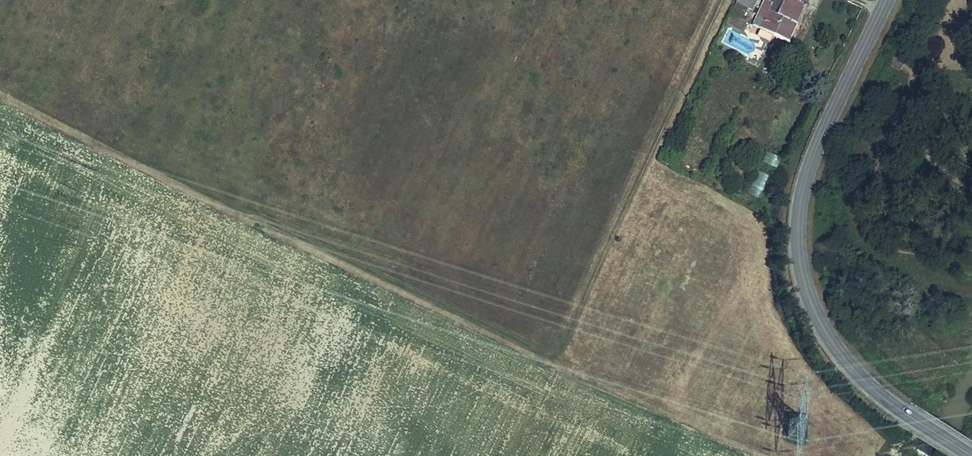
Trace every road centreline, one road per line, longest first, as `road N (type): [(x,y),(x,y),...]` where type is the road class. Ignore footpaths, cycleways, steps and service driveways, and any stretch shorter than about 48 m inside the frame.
road 1 (secondary): [(971,455),(907,414),(849,364),(817,313),(802,264),(800,207),(814,155),(888,0)]

